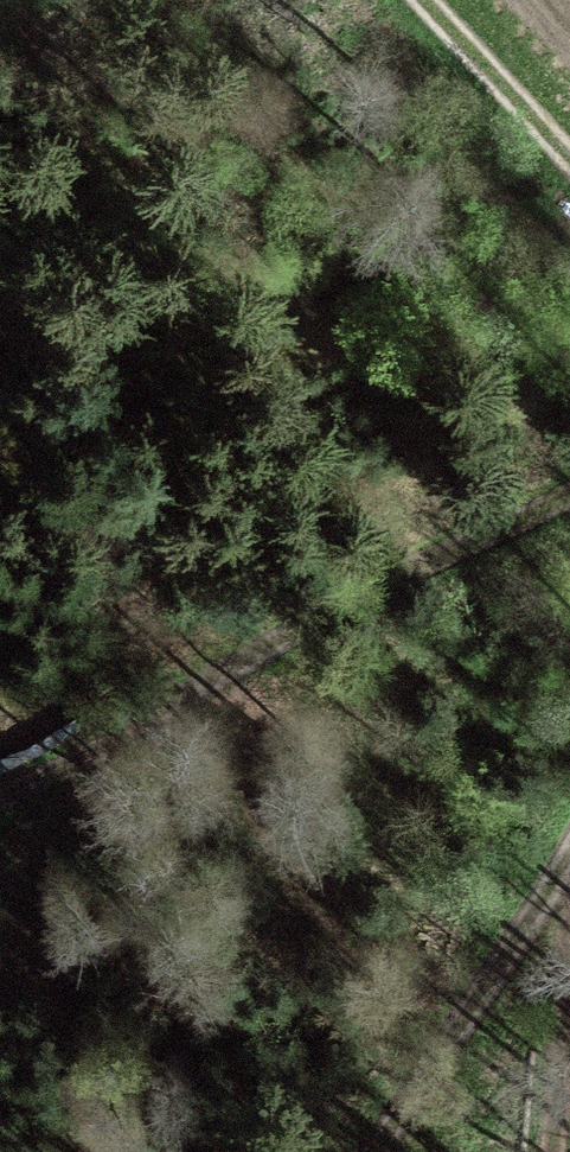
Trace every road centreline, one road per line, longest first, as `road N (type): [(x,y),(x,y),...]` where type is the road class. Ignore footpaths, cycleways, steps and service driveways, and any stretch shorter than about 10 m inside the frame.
road 1 (track): [(0,754),(569,485)]
road 2 (track): [(362,1151),(569,774)]
road 3 (track): [(569,912),(552,1151)]
road 4 (track): [(569,124),(466,0)]

